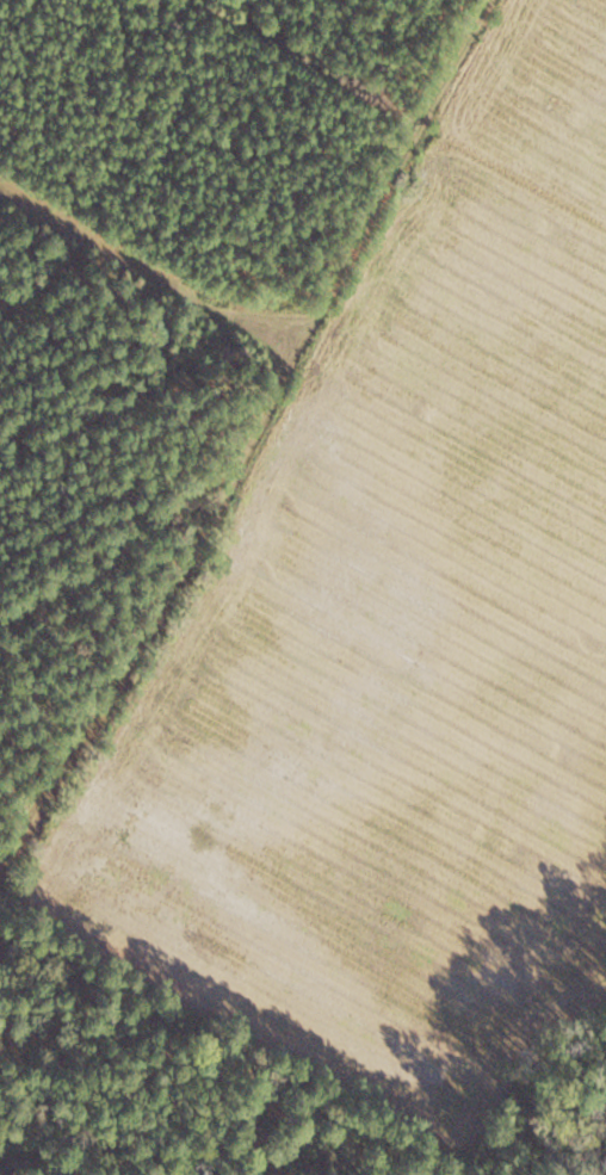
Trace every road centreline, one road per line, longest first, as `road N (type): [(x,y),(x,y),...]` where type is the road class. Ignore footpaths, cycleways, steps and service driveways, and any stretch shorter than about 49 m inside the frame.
road 1 (residential): [(125,1174),(528,1010),(605,966)]

